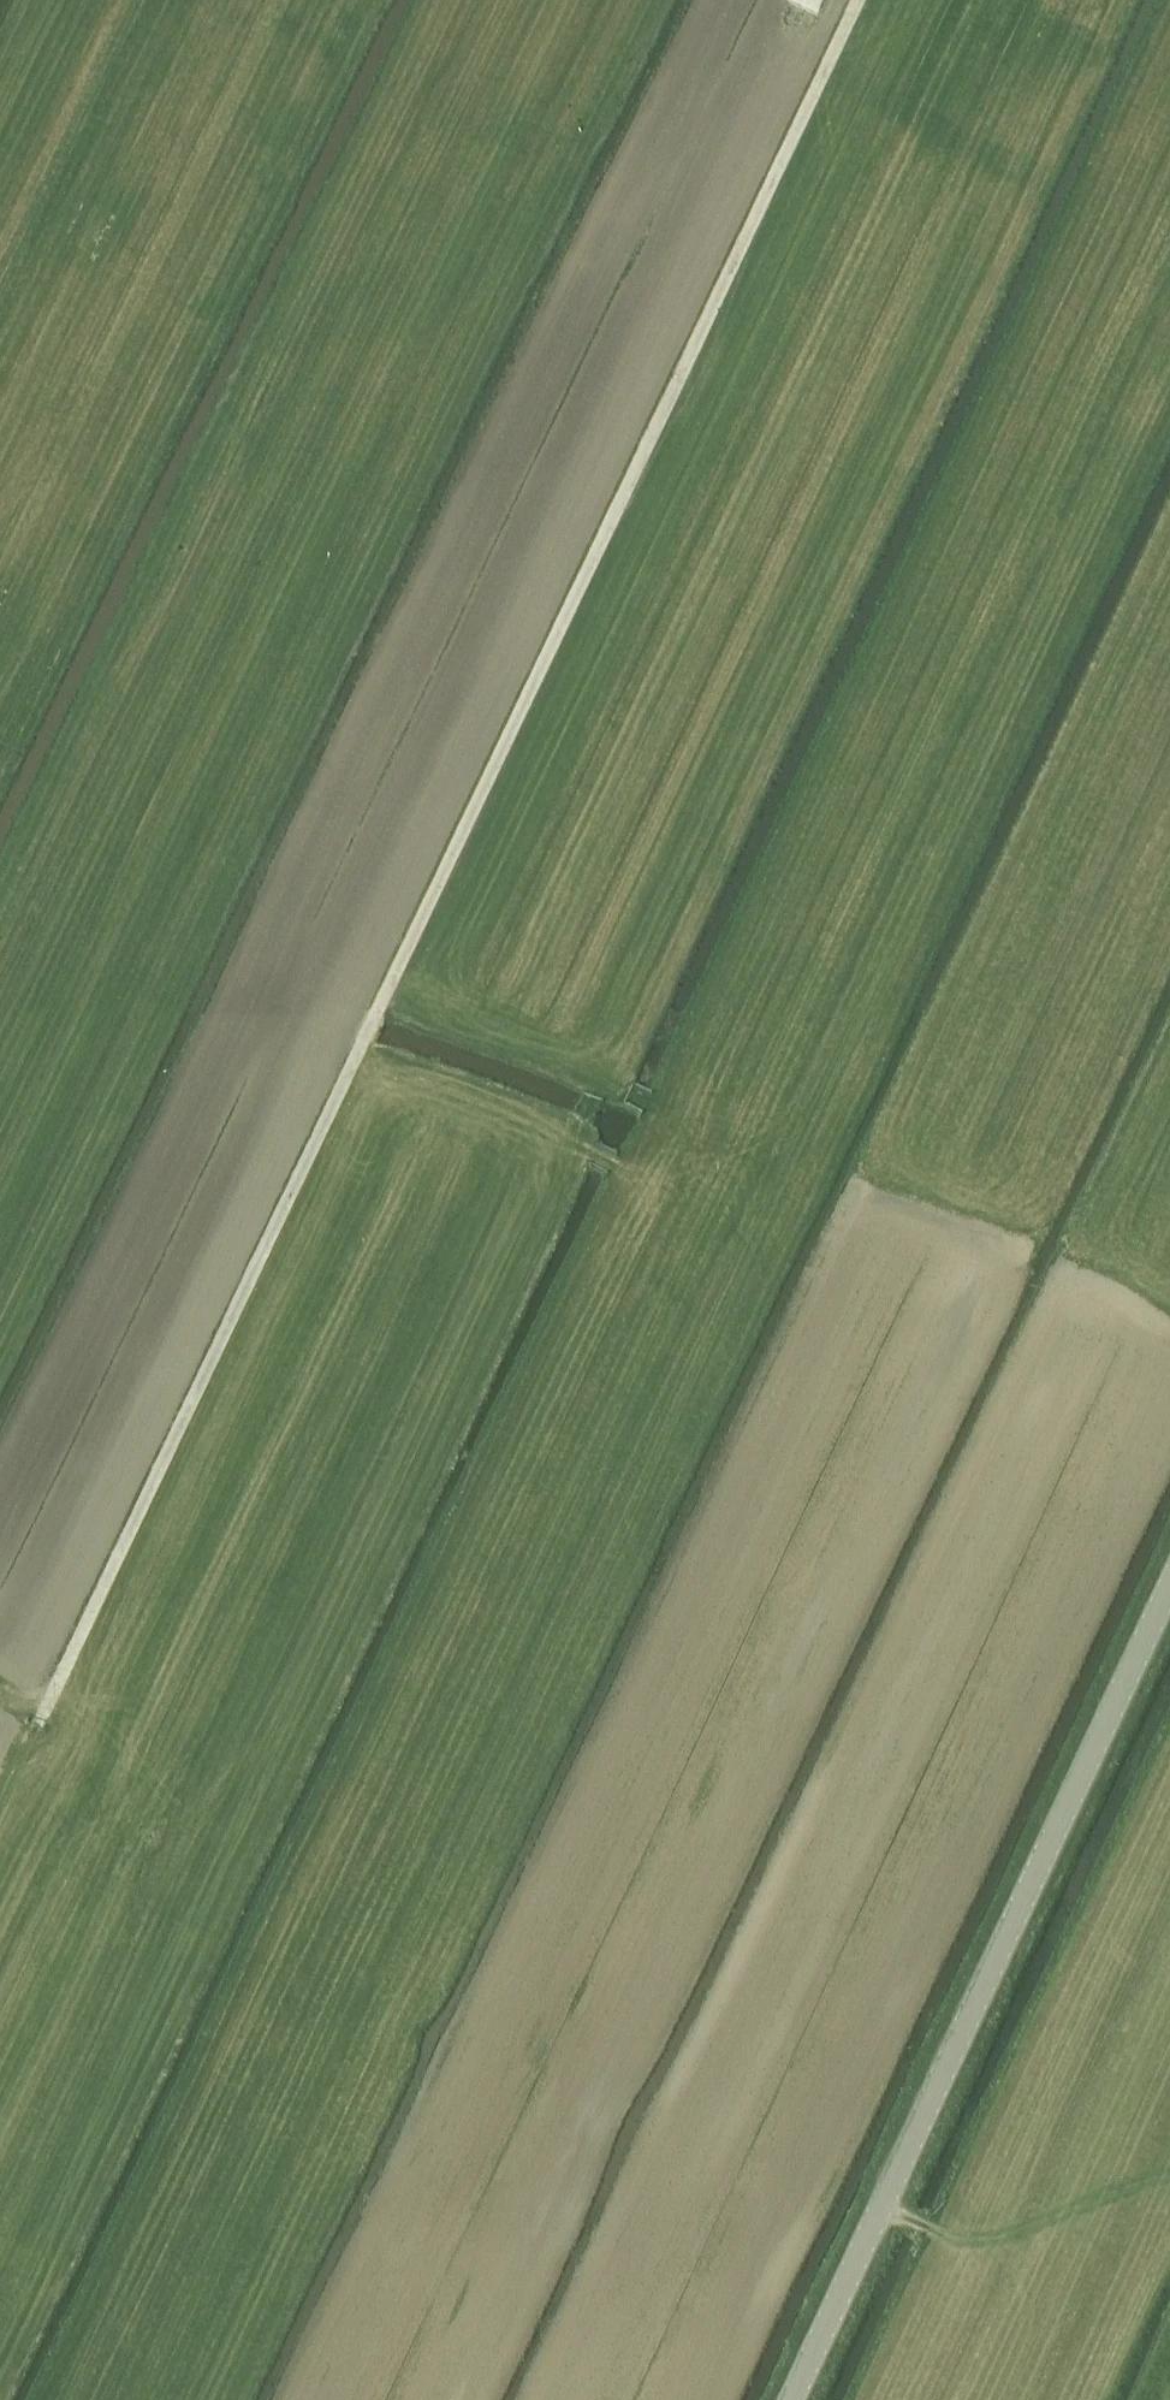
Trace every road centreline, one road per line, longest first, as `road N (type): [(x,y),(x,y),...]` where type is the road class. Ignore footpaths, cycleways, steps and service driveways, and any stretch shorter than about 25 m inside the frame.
road 1 (track): [(45,1715),(863,0)]
road 2 (unclassified): [(1169,1583),(790,2399)]

